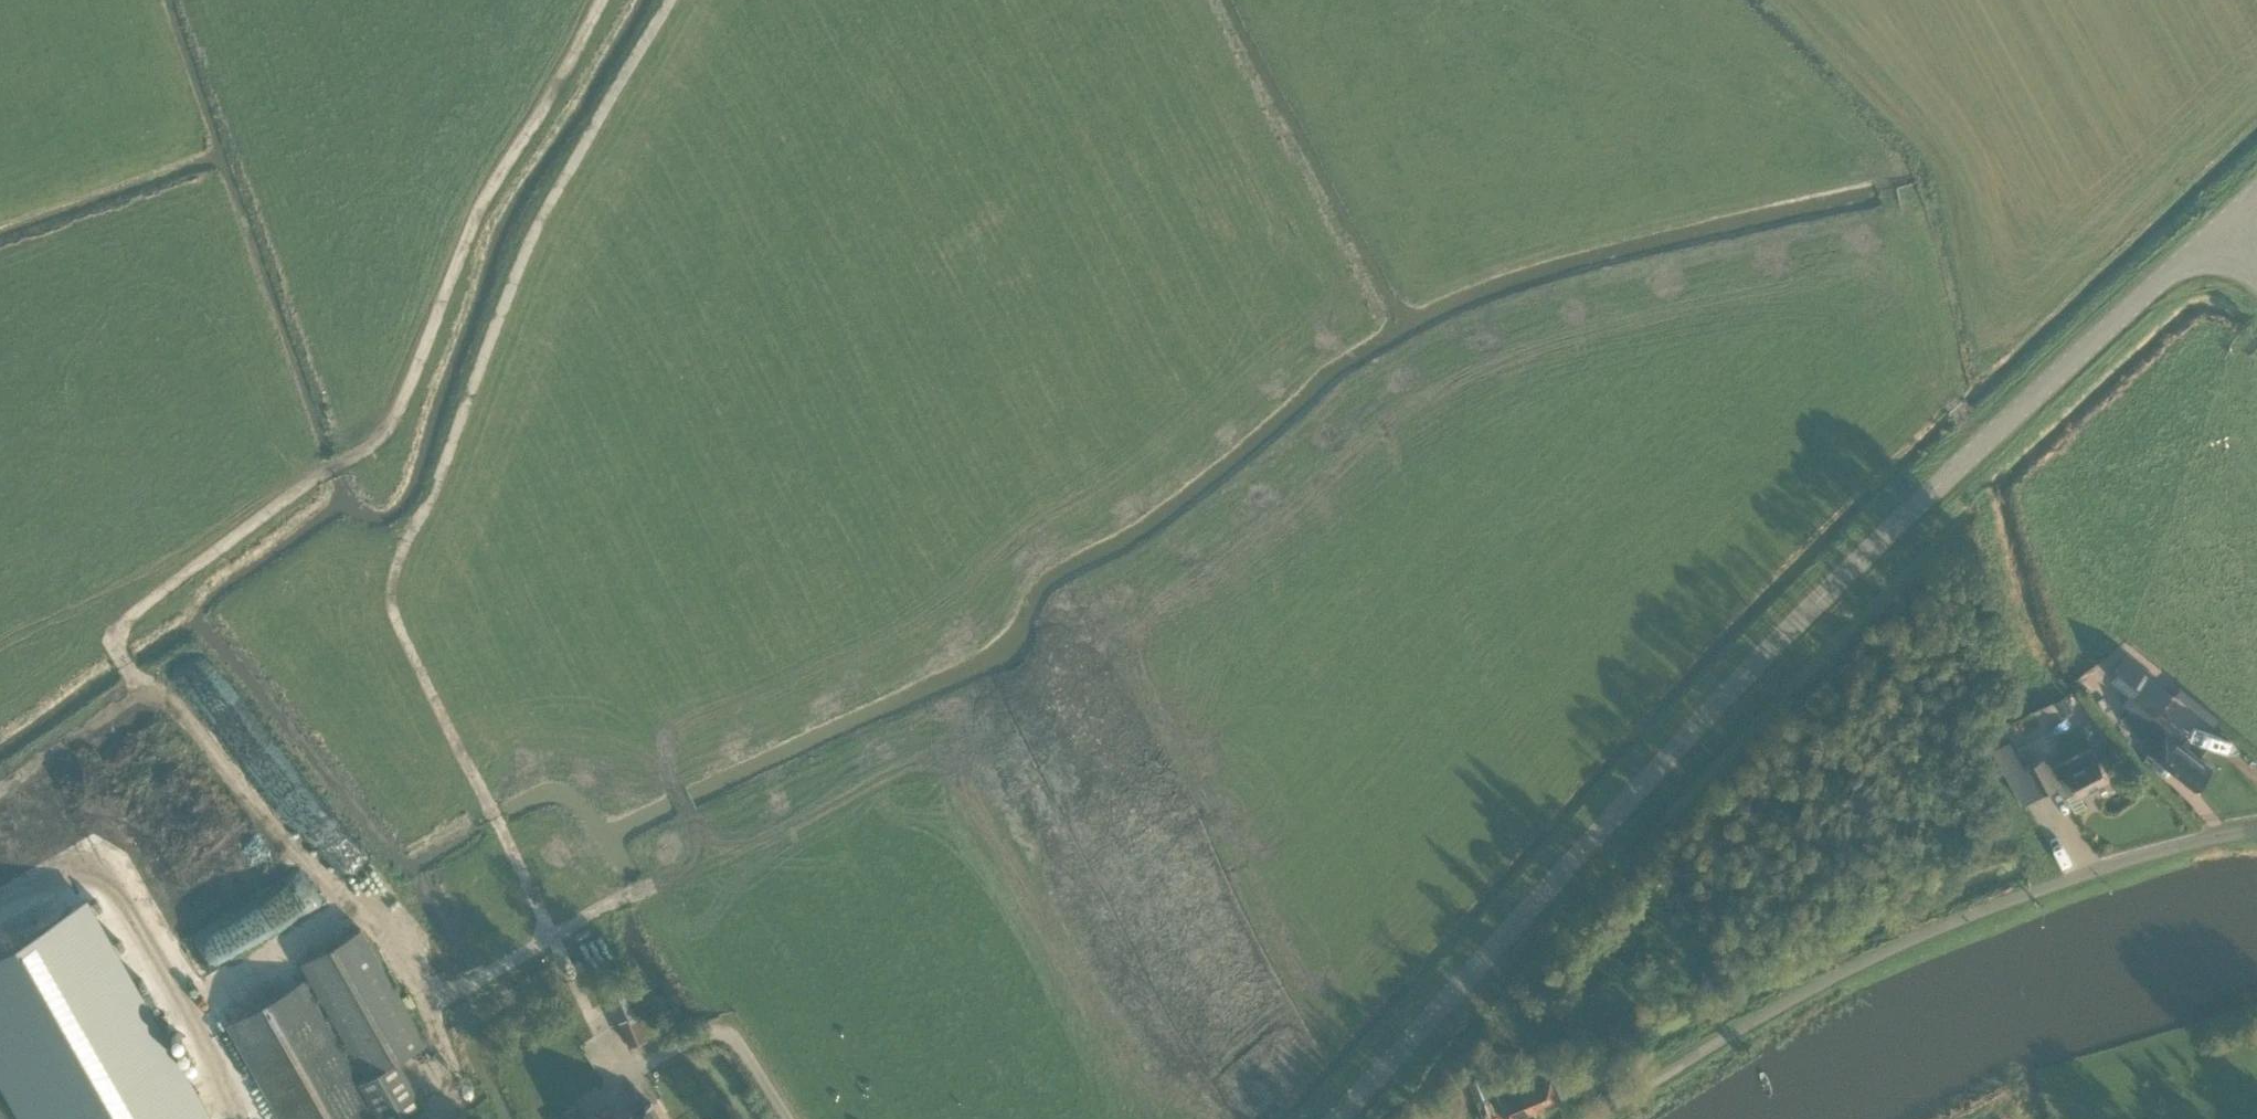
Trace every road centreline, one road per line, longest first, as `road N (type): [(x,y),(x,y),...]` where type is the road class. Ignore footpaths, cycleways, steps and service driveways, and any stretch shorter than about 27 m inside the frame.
road 1 (secondary): [(1335,1118),(1790,629),(2220,229)]
road 2 (unclassified): [(1594,1118),(1826,980),(1917,938),(2105,868),(2256,830)]

